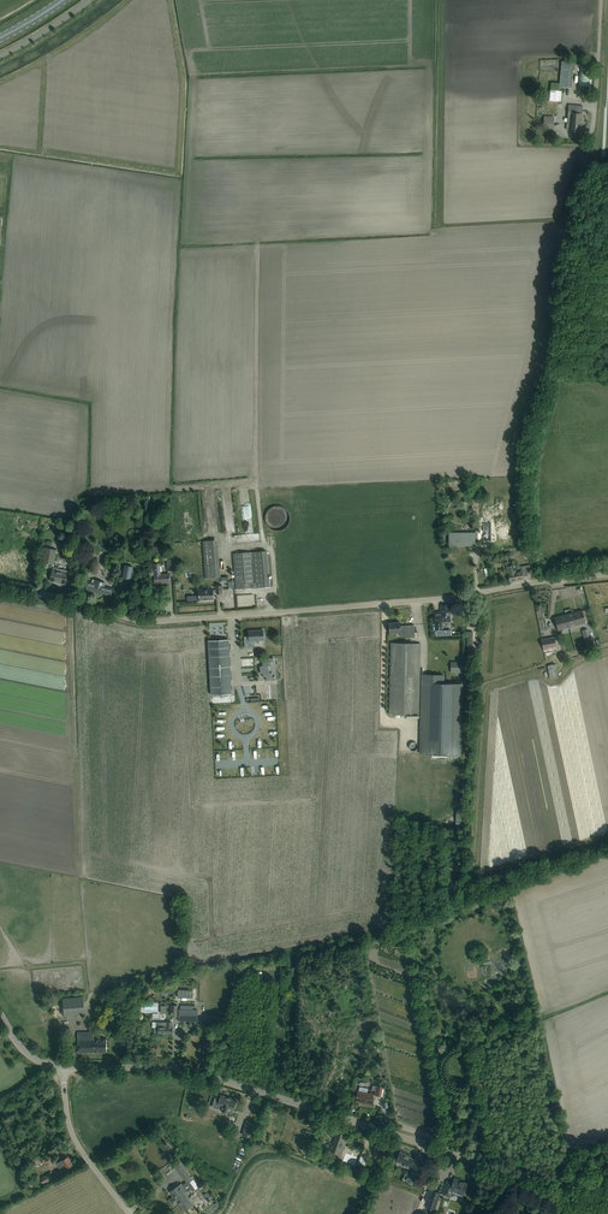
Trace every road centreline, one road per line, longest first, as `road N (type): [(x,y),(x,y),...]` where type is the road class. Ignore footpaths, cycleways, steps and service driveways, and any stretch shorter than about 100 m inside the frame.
road 1 (unclassified): [(0,586),(157,620),(377,604),(607,574)]
road 2 (unclassified): [(607,1182),(505,1171),(181,1071),(63,1066)]
road 3 (unclassified): [(574,194),(596,112),(601,0)]
road 4 (unclassified): [(128,1213),(74,1137),(63,1066)]

